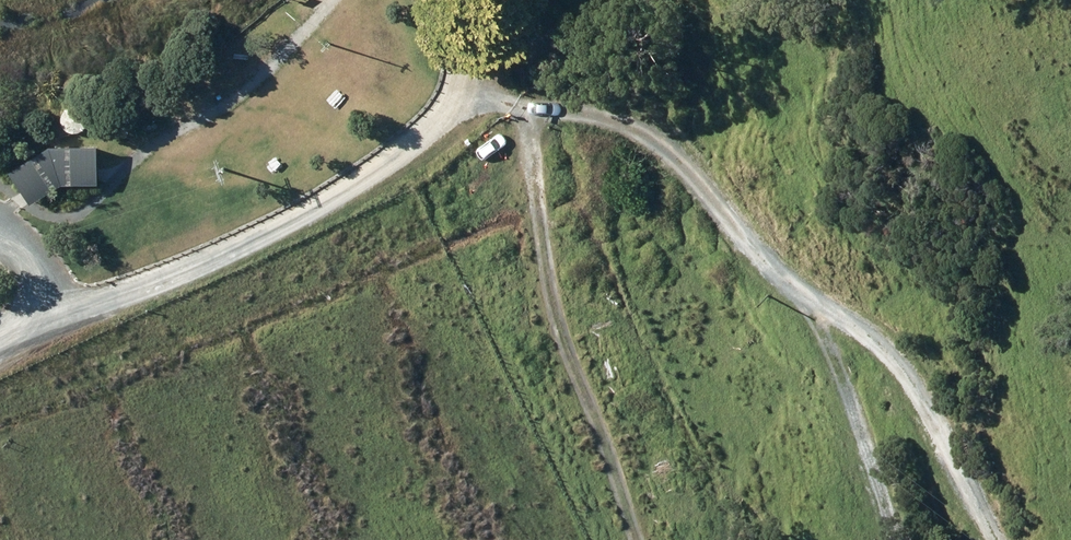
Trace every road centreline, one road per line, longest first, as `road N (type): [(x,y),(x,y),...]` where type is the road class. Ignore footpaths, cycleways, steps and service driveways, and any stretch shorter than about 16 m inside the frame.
road 1 (track): [(451,103),(591,115),(636,128),(688,165),(760,262),(881,344),(993,539)]
road 2 (unclassified): [(0,342),(234,249),(354,185),(424,133),(451,103),(462,70)]
road 3 (track): [(523,106),(544,260),(638,539)]
road 4 (track): [(811,299),(860,421),(894,539)]

